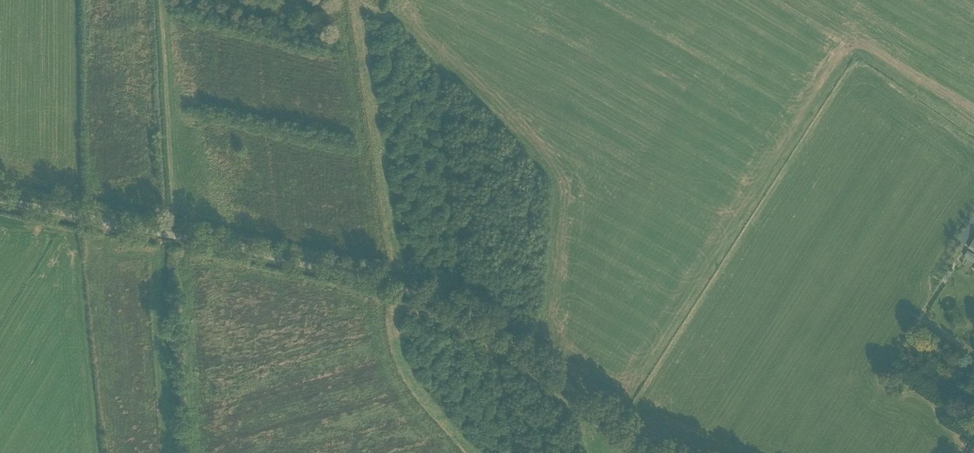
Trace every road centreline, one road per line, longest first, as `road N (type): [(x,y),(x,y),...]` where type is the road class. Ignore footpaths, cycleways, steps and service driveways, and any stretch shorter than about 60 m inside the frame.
road 1 (unclassified): [(658,452),(475,319),(435,300),(0,199)]

